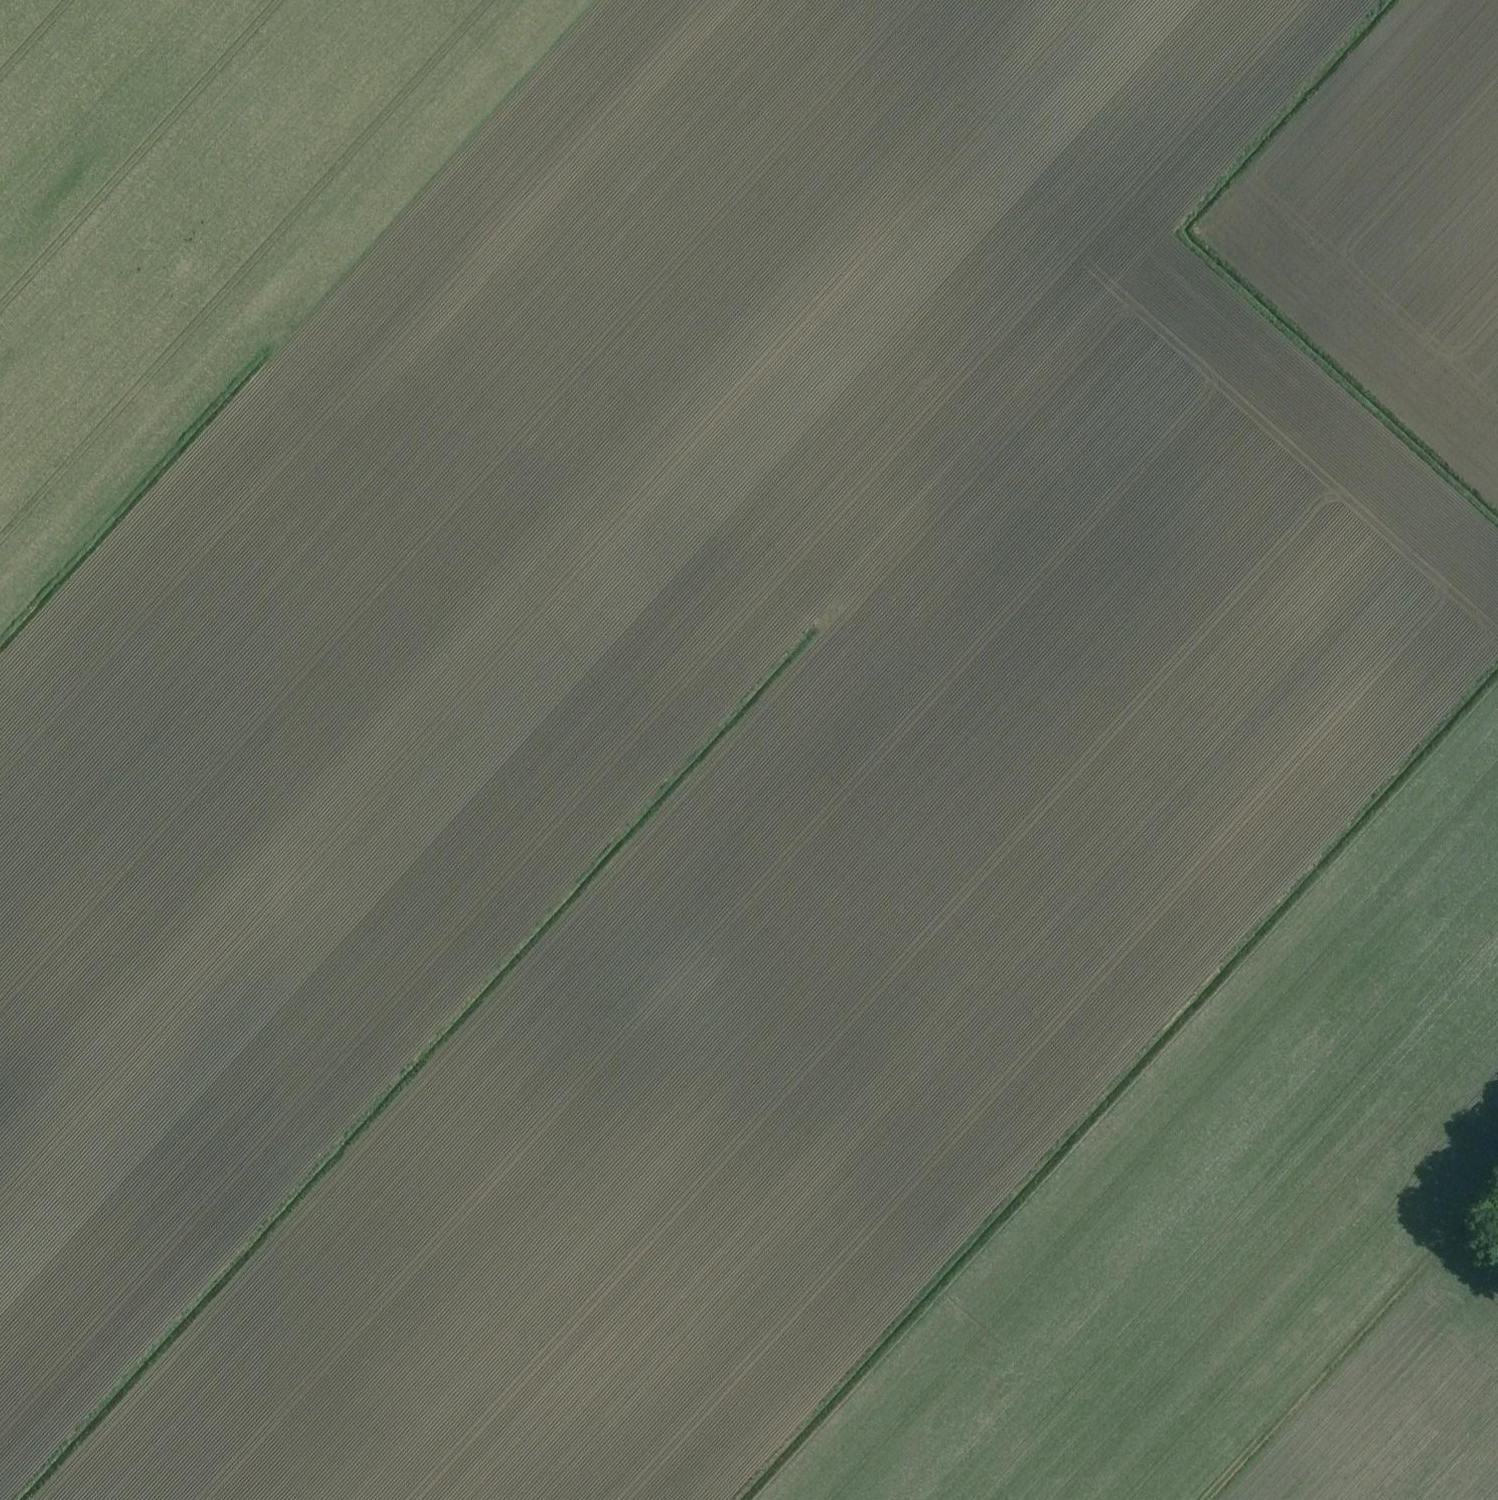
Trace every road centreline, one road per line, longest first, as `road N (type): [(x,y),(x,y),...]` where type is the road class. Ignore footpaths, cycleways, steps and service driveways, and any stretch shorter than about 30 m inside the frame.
road 1 (track): [(1191,1499),(1497,1162)]

